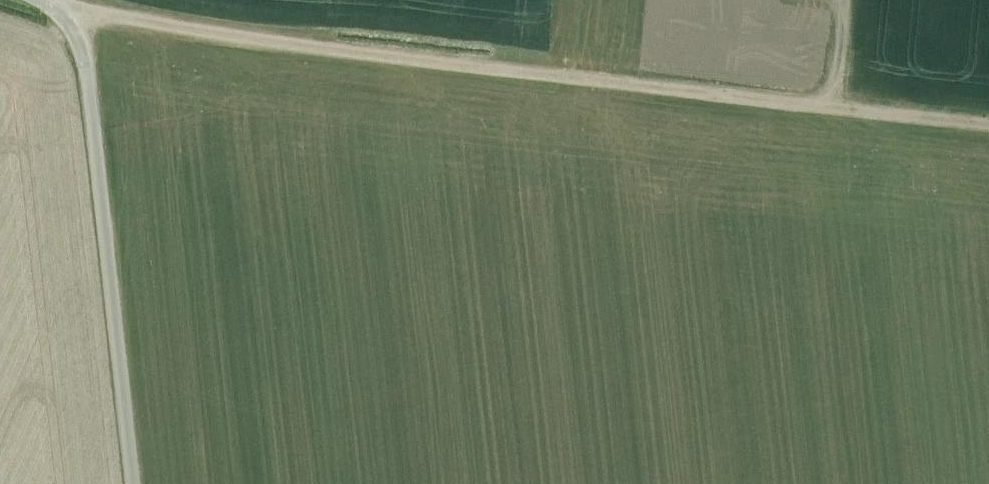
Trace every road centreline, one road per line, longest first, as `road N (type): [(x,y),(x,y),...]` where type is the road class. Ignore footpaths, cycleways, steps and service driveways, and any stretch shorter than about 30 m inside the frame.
road 1 (track): [(49,7),(824,106),(832,0)]
road 2 (unclassified): [(136,483),(75,14),(23,0)]
road 3 (track): [(824,106),(988,125)]

